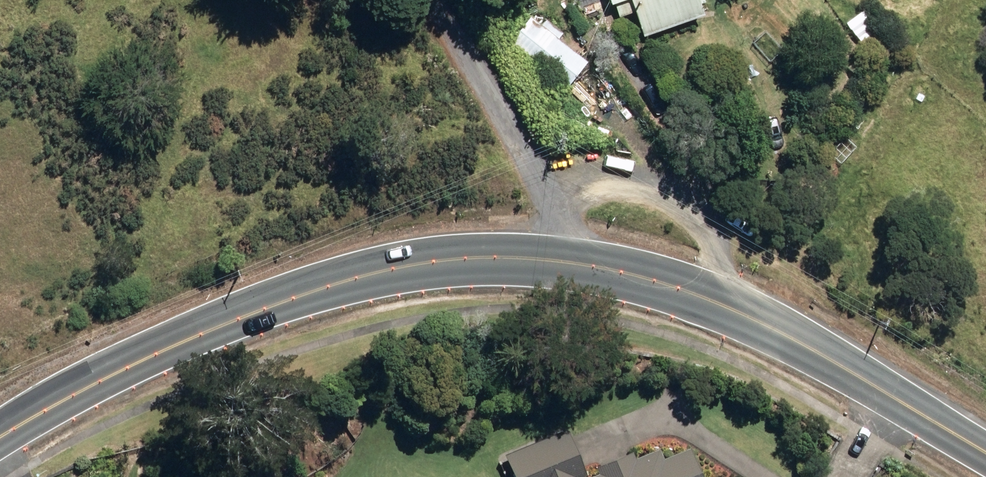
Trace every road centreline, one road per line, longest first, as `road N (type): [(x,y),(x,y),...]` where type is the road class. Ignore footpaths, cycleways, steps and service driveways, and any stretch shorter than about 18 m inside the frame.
road 1 (tertiary): [(985,452),(768,326),(691,292),(557,259),(500,258),(373,273),(293,298),(129,367),(0,439)]
road 2 (track): [(438,0),(532,152),(557,212),(557,259)]

